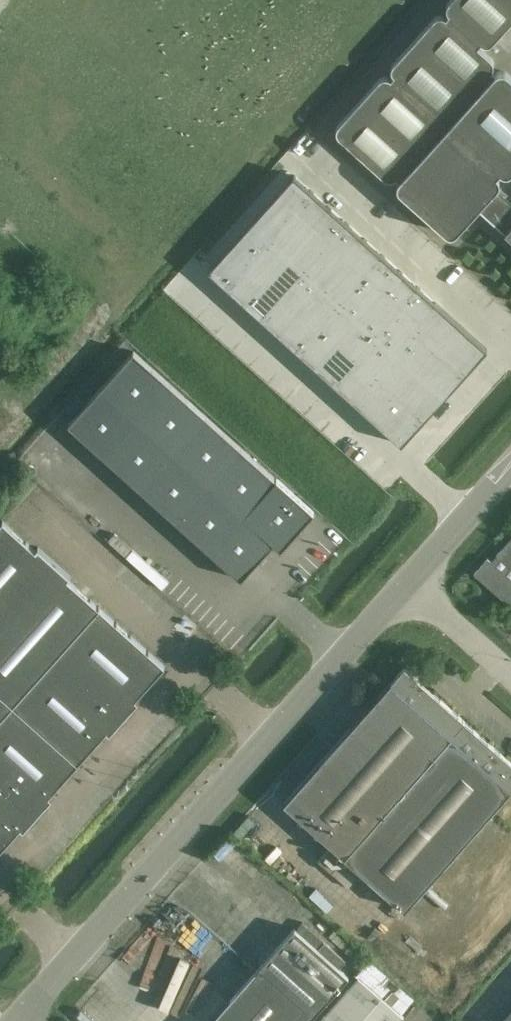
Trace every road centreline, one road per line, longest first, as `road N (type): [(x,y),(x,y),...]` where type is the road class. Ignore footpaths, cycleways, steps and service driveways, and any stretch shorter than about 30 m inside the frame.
road 1 (unclassified): [(19,1020),(410,585)]
road 2 (unclassified): [(410,585),(510,471)]
road 3 (unclassified): [(510,675),(410,585)]

